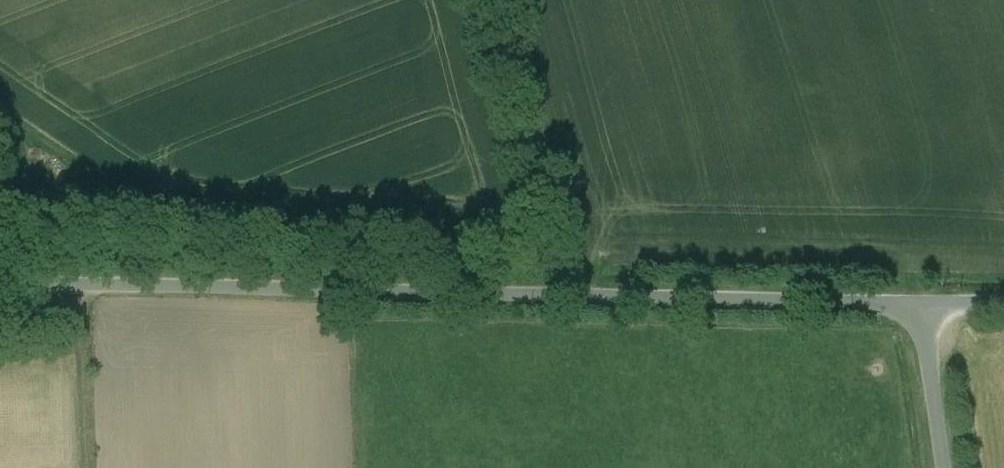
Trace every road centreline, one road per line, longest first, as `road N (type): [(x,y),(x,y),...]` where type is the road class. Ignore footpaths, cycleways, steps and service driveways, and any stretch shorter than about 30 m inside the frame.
road 1 (residential): [(0,275),(918,301)]
road 2 (unclassified): [(942,467),(918,301)]

